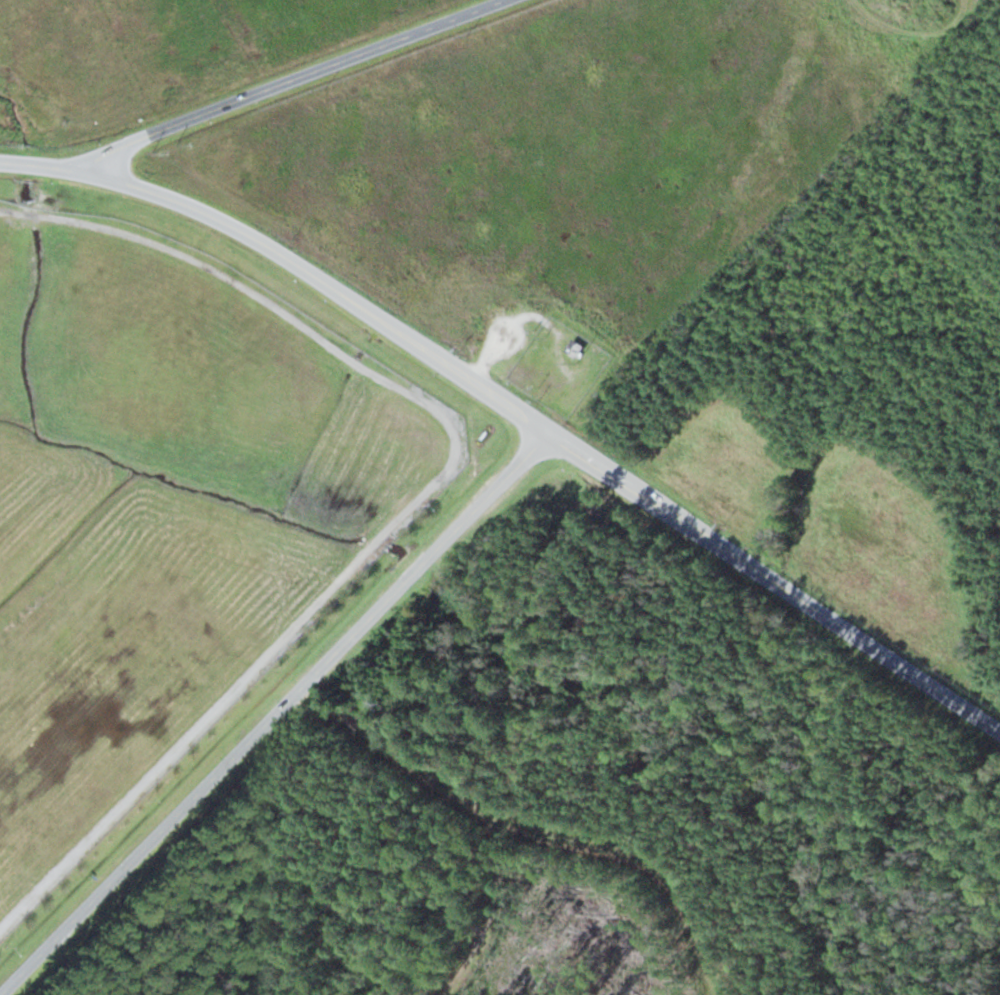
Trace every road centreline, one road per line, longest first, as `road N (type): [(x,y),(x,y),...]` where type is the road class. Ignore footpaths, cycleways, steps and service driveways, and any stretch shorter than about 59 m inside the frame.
road 1 (secondary): [(85,170),(216,217),(366,307),(999,734)]
road 2 (residential): [(1,994),(550,432)]
road 3 (track): [(335,653),(375,725),(428,774),(509,824),(611,844),(643,859),(678,891),(715,994)]
road 4 (residential): [(85,170),(99,156),(257,91),(499,0)]
road 5 (track): [(846,0),(865,27),(895,32),(926,19),(943,0)]

